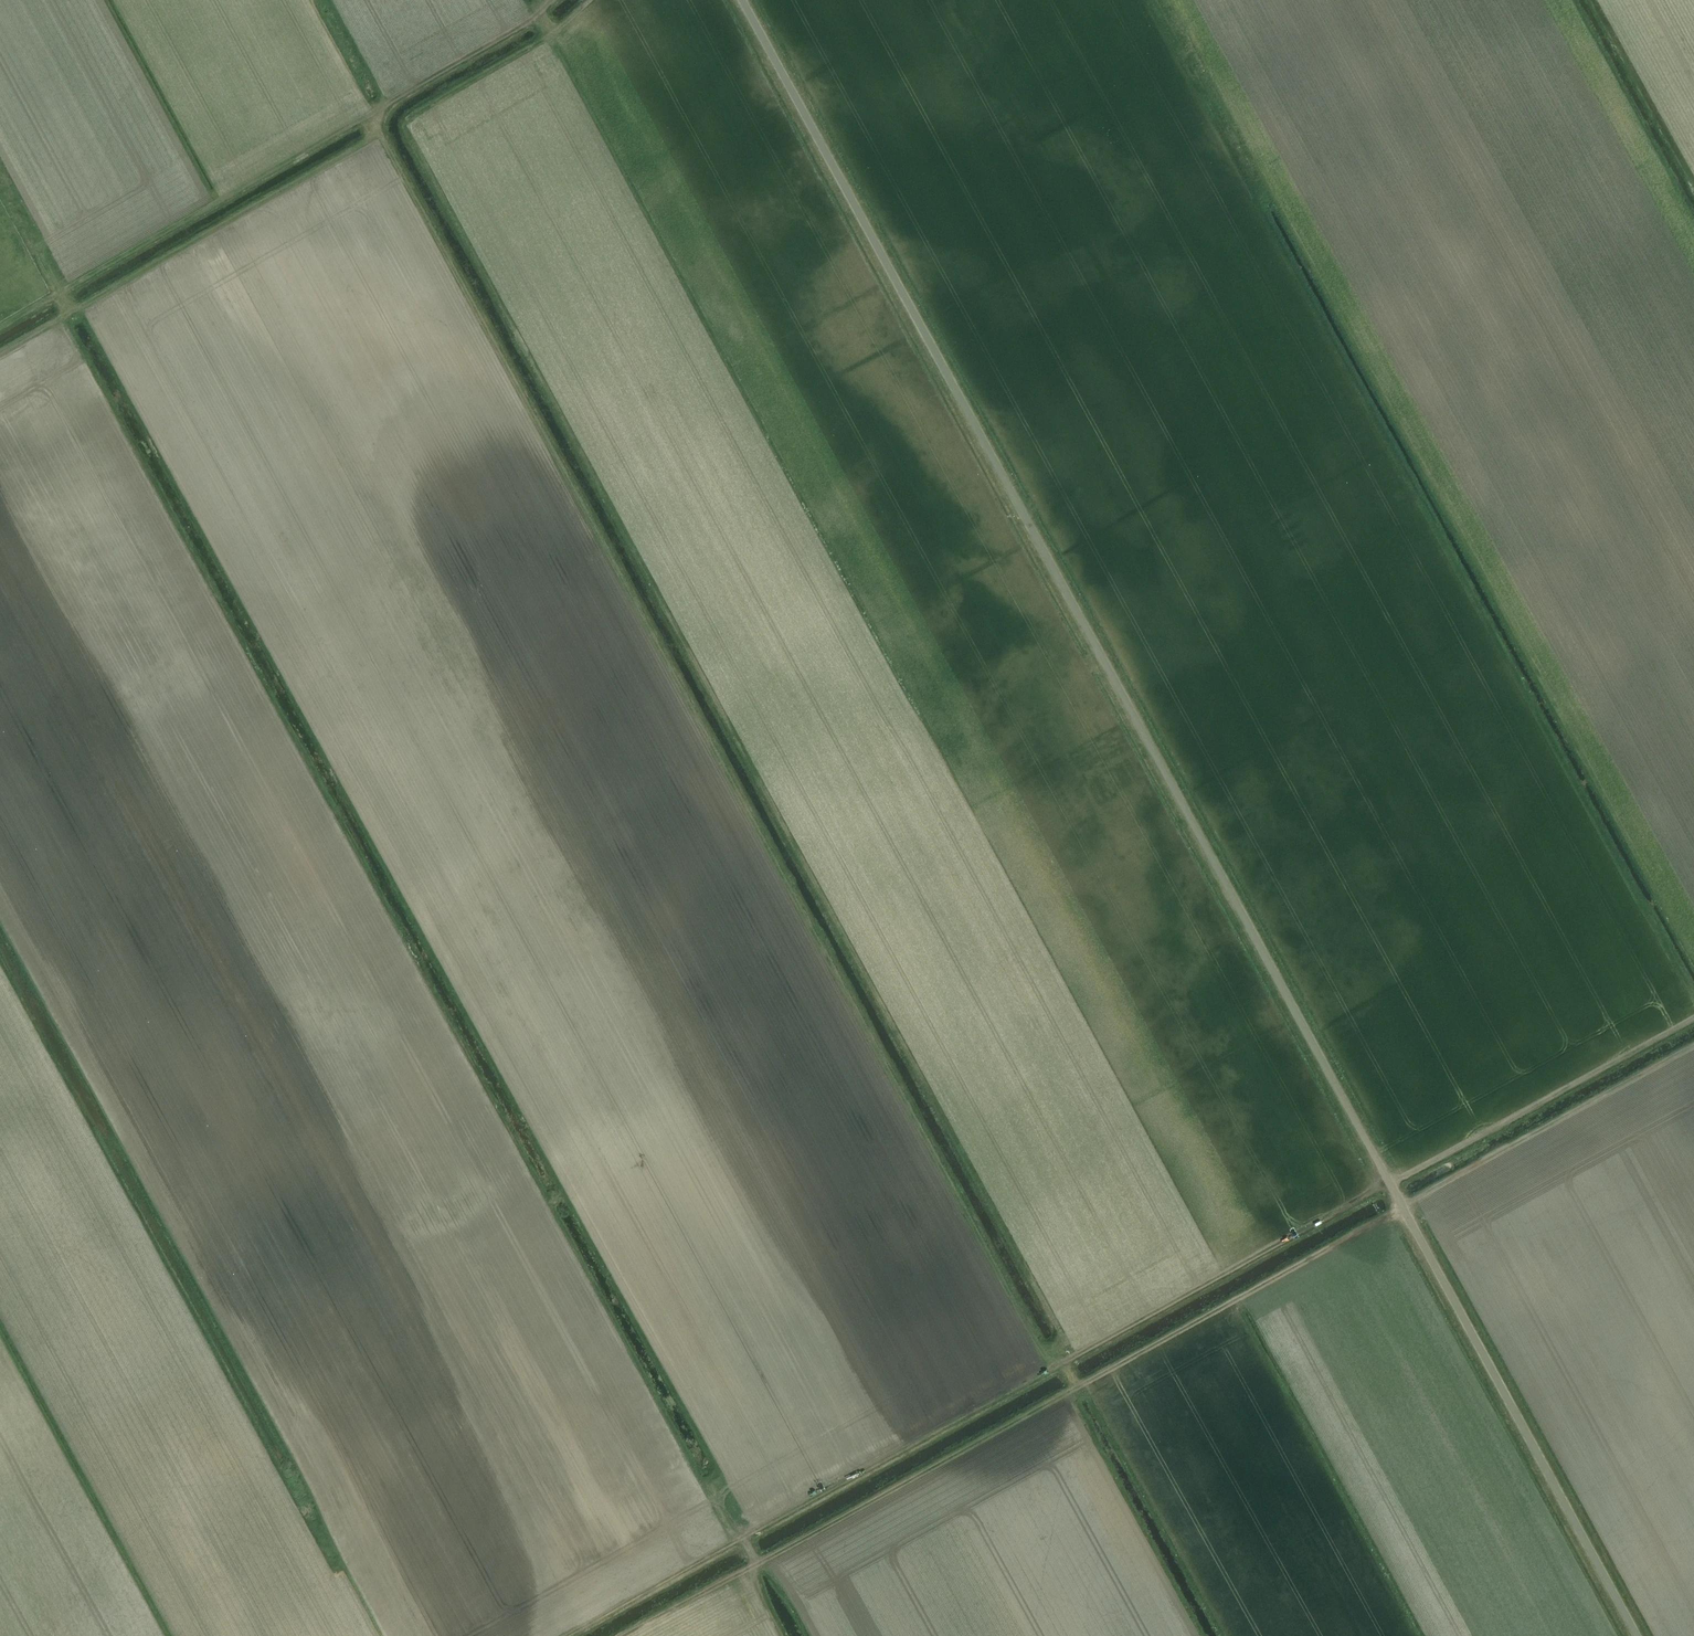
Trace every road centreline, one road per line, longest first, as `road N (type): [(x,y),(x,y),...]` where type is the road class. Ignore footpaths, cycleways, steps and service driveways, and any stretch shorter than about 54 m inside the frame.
road 1 (unclassified): [(1635,1635),(741,0)]

